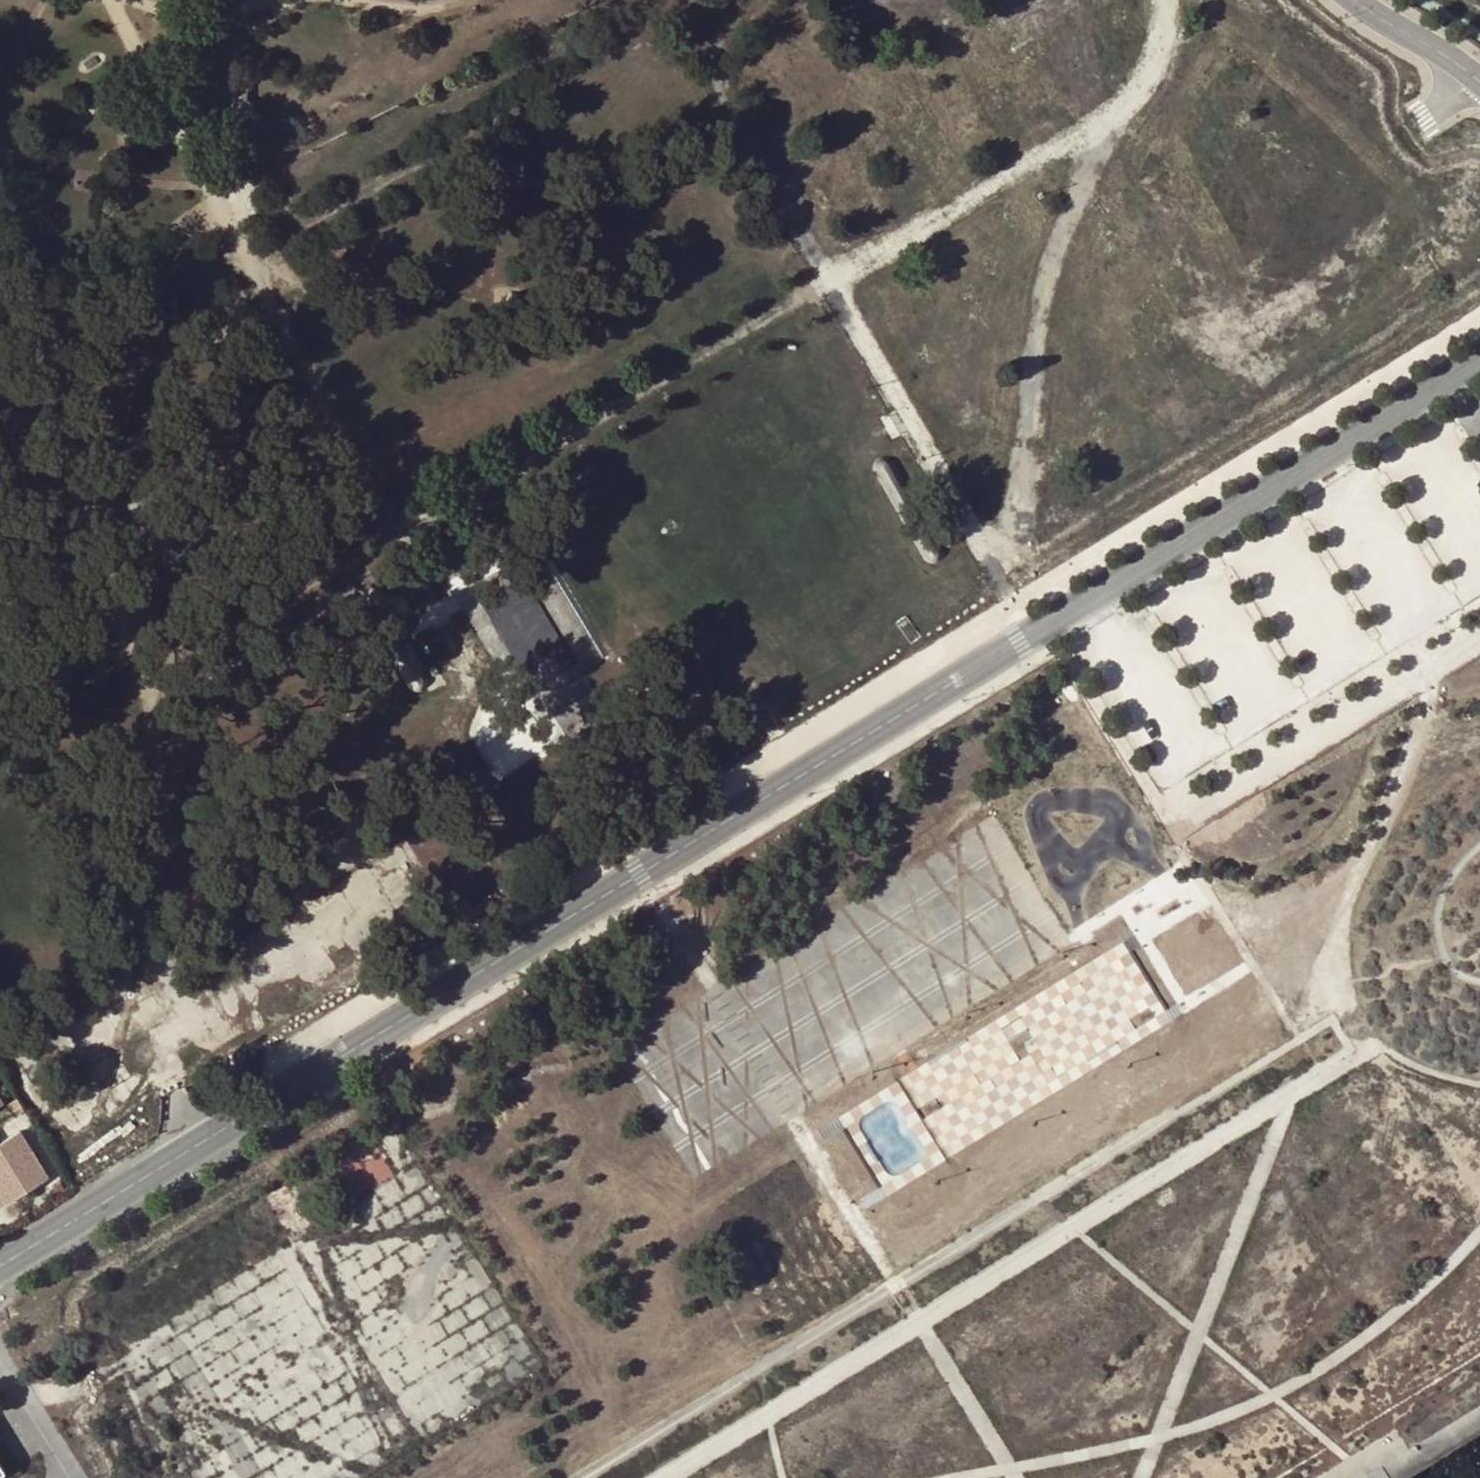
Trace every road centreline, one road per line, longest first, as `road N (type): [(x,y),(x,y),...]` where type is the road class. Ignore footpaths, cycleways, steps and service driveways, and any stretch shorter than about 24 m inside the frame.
road 1 (tertiary): [(1479,360),(0,1271)]
road 2 (tertiary): [(1358,0),(1473,79)]

